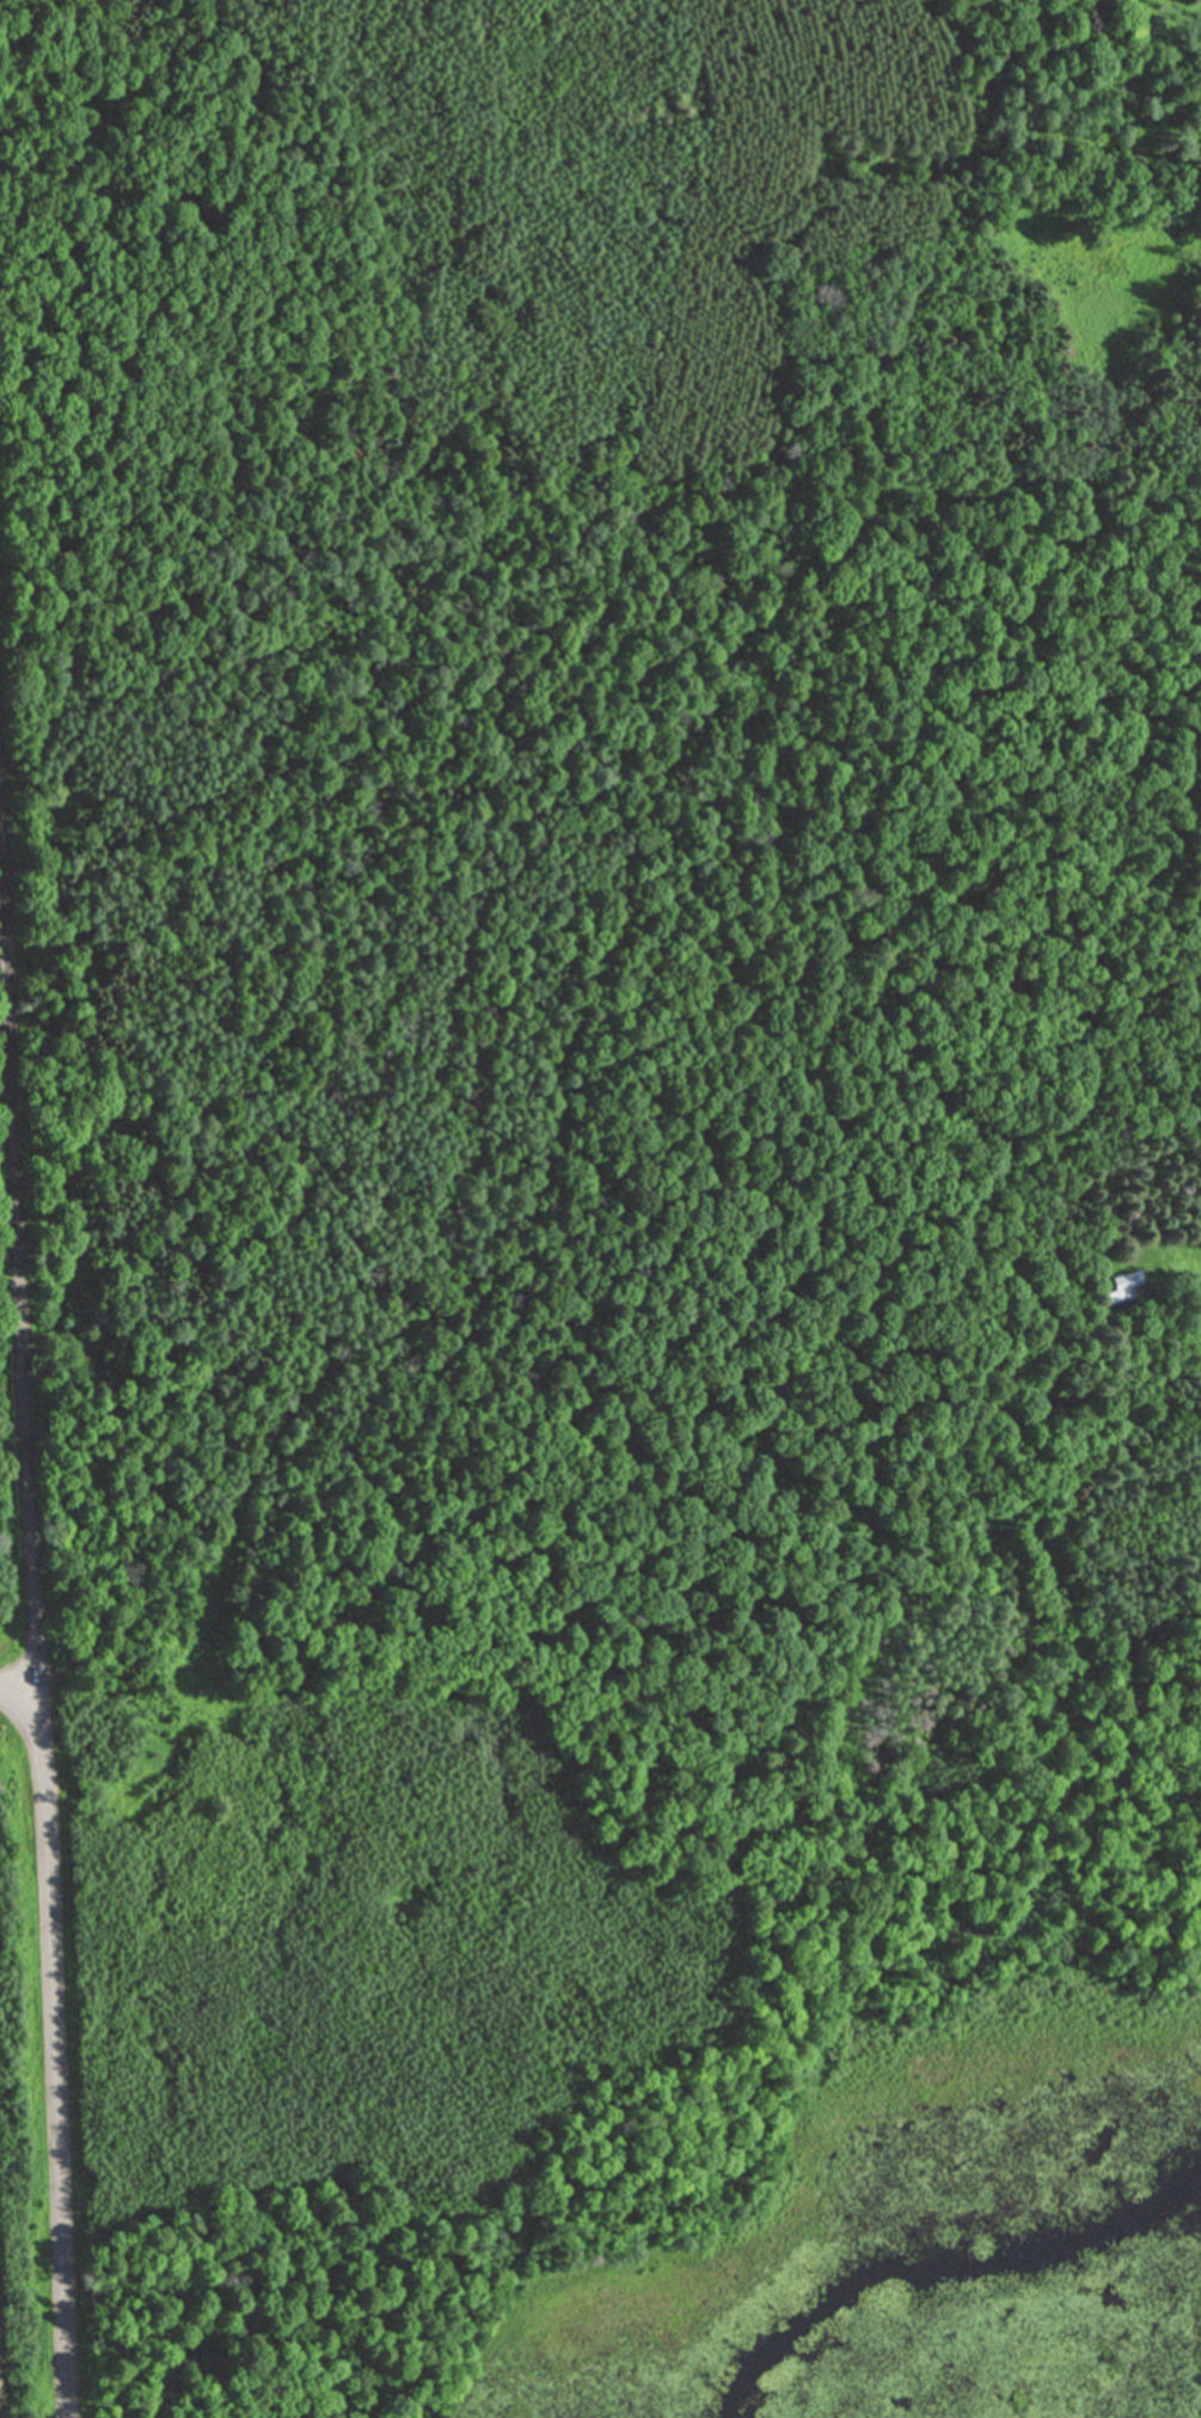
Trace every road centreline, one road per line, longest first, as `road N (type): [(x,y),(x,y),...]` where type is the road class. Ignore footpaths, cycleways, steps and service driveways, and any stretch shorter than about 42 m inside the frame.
road 1 (residential): [(16,1704),(37,1665),(0,884)]
road 2 (tertiary): [(63,2417),(44,1785),(35,1737),(16,1704)]

